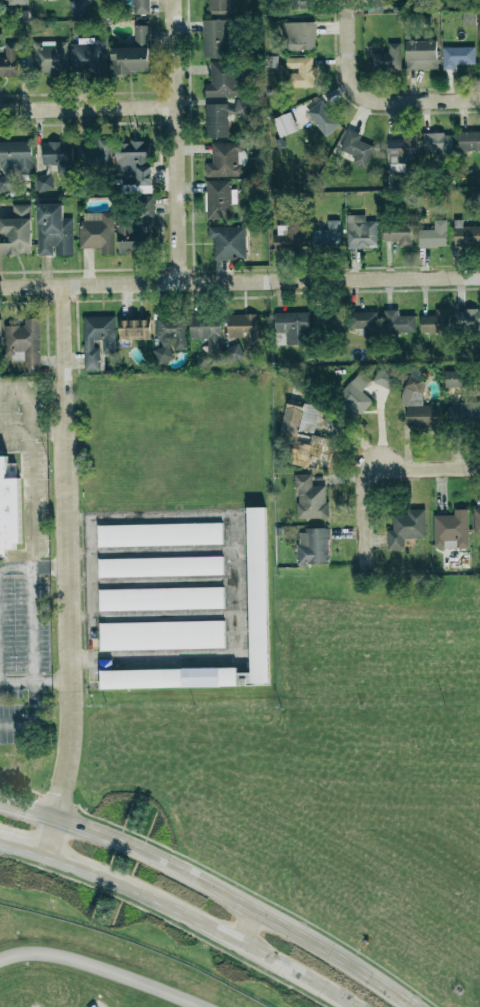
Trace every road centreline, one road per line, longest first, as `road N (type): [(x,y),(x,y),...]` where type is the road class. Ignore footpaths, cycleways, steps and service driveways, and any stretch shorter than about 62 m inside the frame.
road 1 (residential): [(61,287),(74,701),(71,756),(44,857)]
road 2 (residential): [(0,288),(479,278)]
road 3 (secondary): [(408,1006),(333,955),(186,874),(71,823),(0,803)]
road 4 (secondary): [(44,857),(170,908),(348,1006)]
road 5 (residential): [(173,0),(181,284)]
road 6 (residential): [(343,8),(345,72),(358,96),(479,101)]
road 7 (residential): [(0,112),(175,107)]

